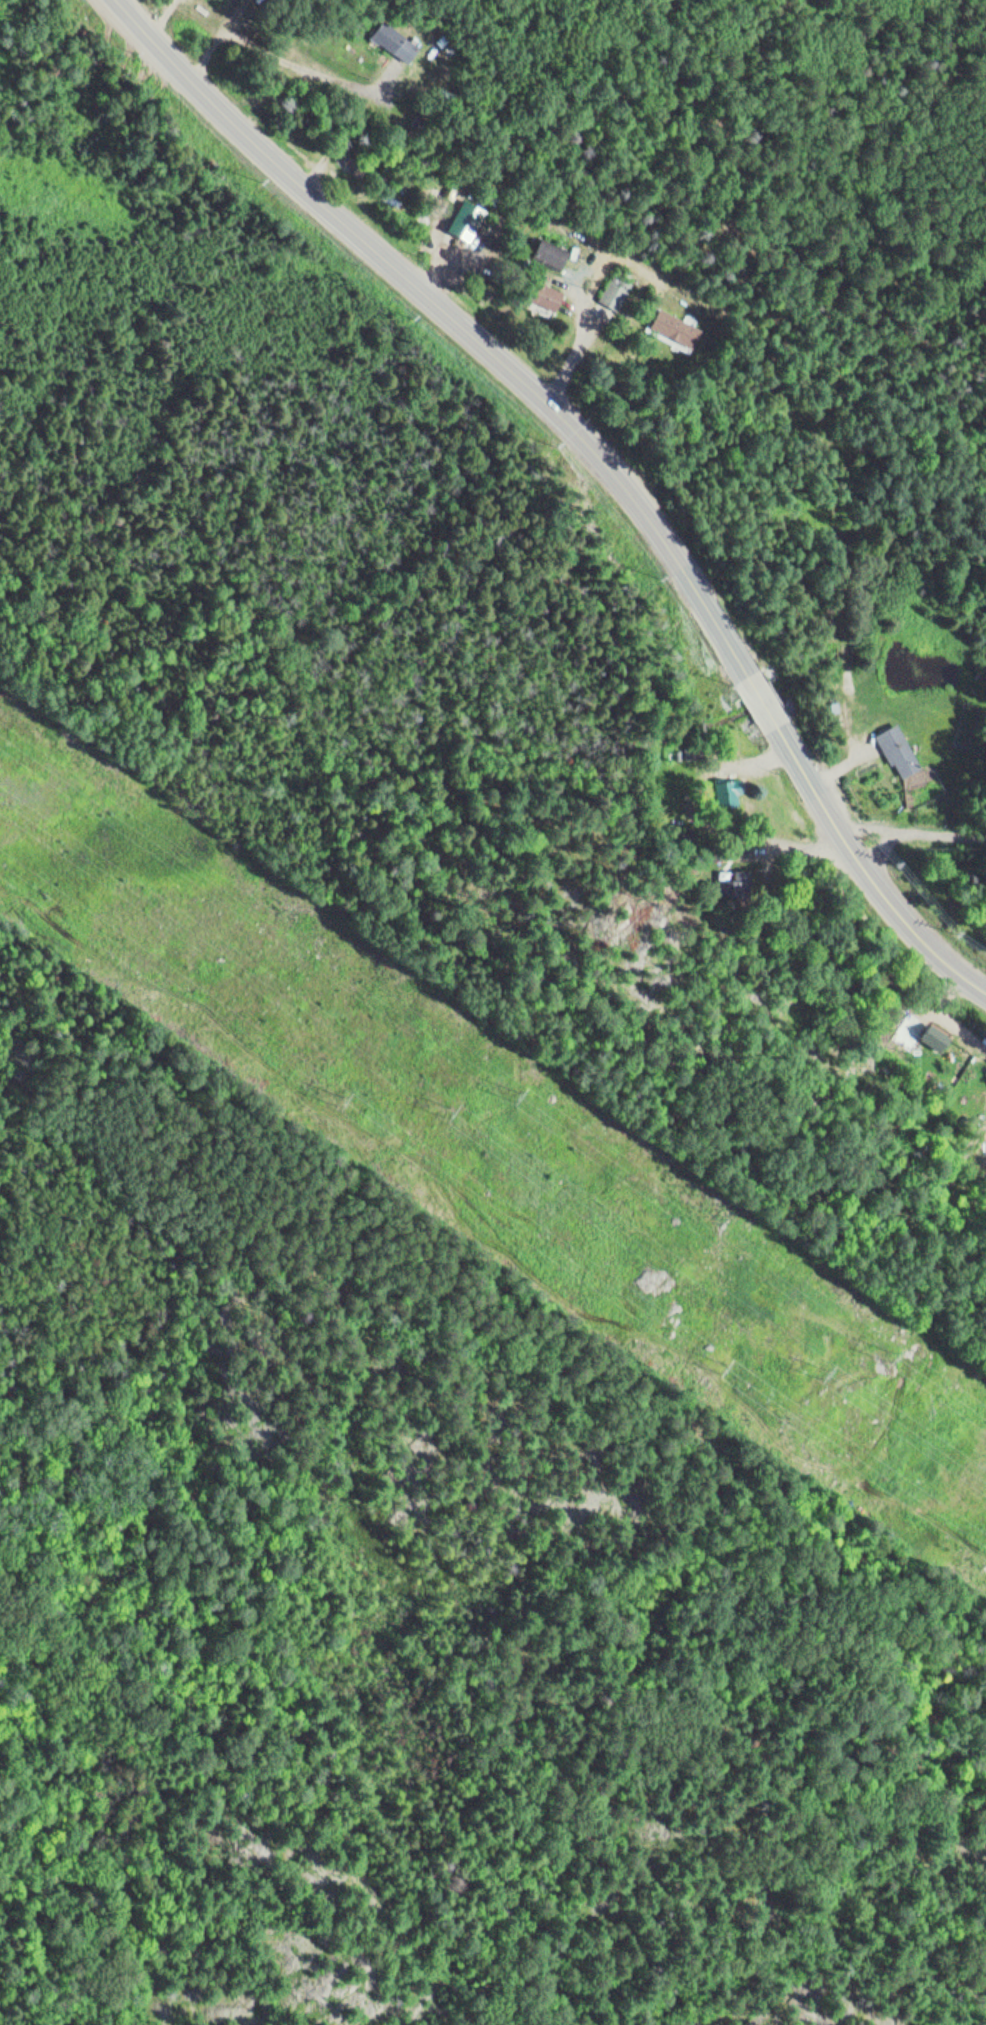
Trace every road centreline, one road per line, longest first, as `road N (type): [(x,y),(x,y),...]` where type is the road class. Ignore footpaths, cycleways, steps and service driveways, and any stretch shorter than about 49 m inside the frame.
road 1 (secondary): [(749,673),(661,531),(586,439),(235,122),(120,0)]
road 2 (secondary): [(985,986),(876,873),(780,724)]

